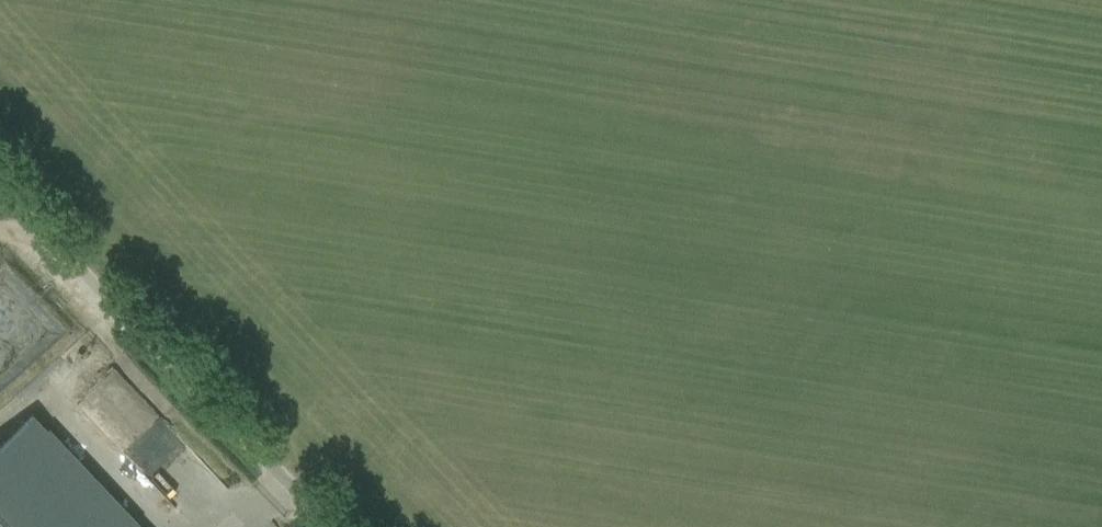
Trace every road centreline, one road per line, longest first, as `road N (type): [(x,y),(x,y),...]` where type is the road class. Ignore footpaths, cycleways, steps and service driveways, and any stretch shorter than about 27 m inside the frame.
road 1 (unclassified): [(330,526),(0,184)]

